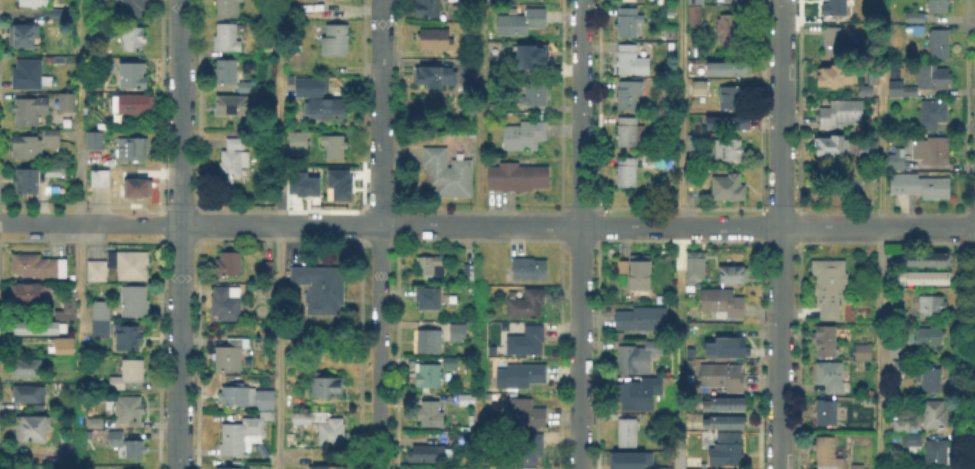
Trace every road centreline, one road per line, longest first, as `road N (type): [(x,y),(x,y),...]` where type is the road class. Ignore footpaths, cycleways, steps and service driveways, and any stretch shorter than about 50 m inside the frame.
road 1 (residential): [(974,227),(380,224)]
road 2 (residential): [(780,468),(782,0)]
road 3 (residential): [(181,0),(179,468)]
road 4 (residential): [(579,468),(581,0)]
road 5 (residential): [(380,224),(0,223)]
road 6 (residential): [(377,468),(380,224)]
road 7 (residential): [(380,224),(381,0)]

